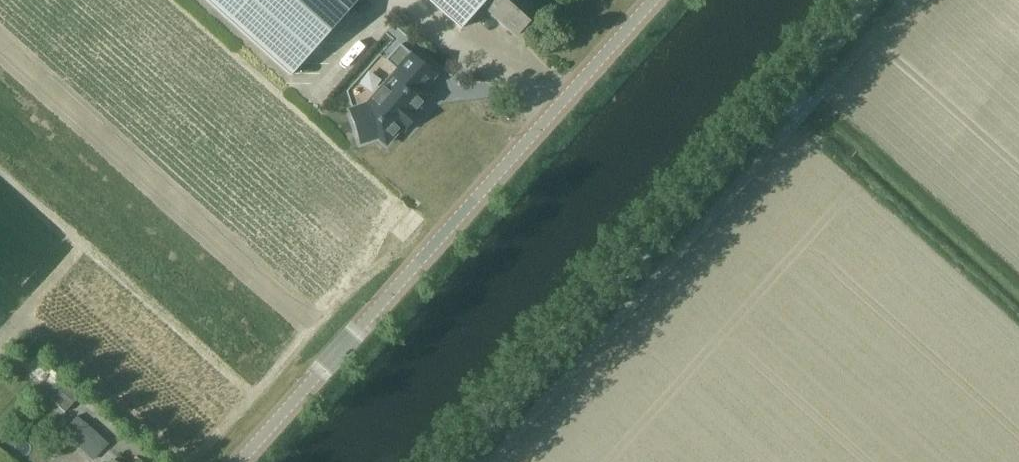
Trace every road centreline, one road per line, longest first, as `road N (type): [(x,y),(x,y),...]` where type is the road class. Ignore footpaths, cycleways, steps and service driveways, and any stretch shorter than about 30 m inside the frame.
road 1 (tertiary): [(653,0),(239,461)]
road 2 (secondary): [(454,461),(866,0)]

